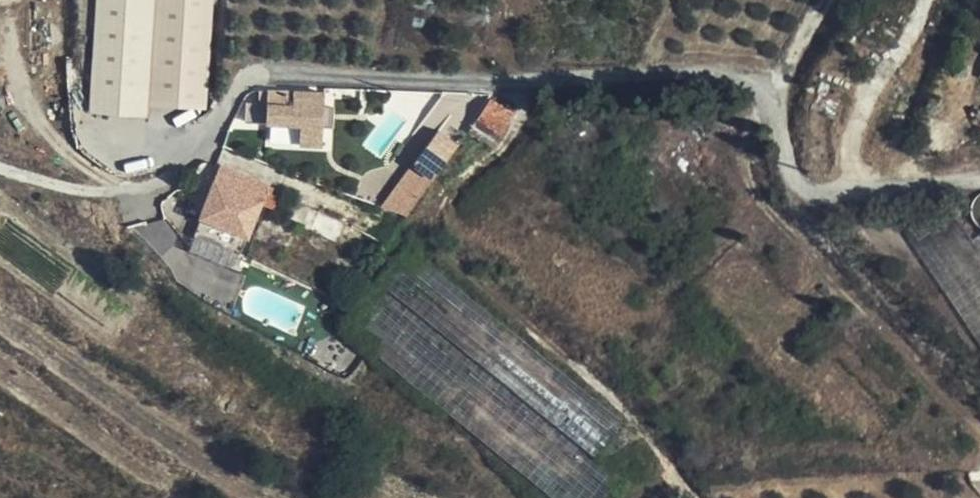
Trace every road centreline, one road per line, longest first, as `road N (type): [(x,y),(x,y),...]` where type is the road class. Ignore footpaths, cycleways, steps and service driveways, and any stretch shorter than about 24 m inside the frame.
road 1 (track): [(532,85),(512,141),(441,209),(439,242),(458,270),(629,412),(691,492)]
road 2 (track): [(771,92),(743,159),(979,397)]

